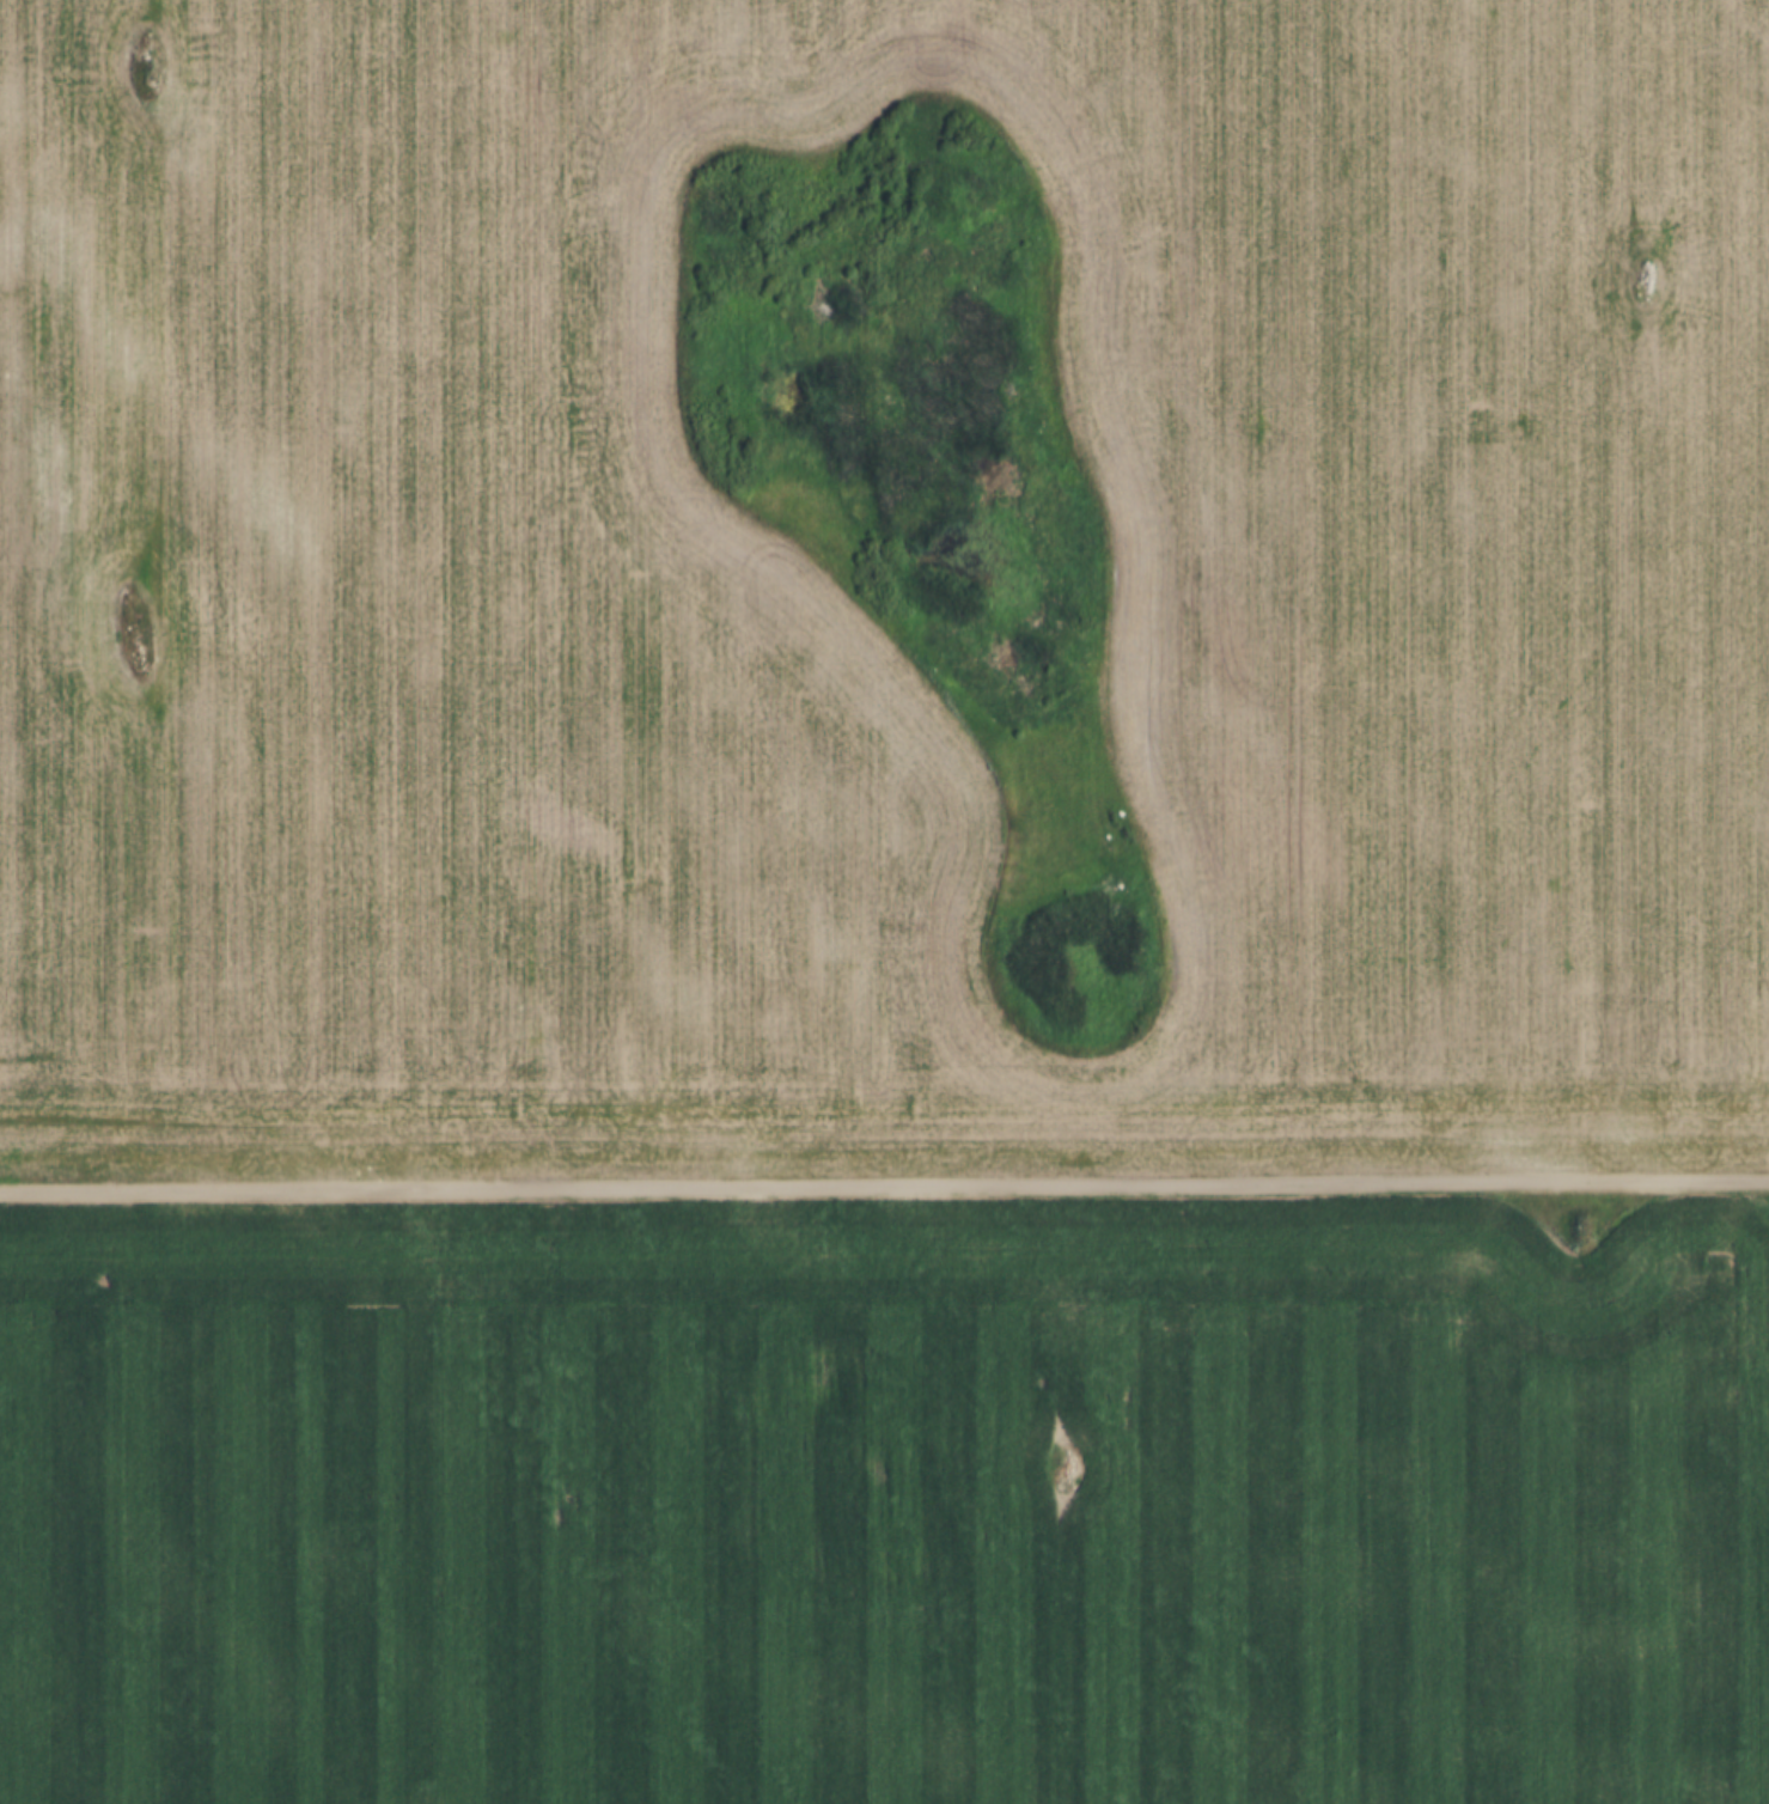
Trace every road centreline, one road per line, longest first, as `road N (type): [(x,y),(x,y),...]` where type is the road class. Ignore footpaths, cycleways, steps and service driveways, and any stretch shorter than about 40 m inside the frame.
road 1 (track): [(0,1189),(1768,1187)]

